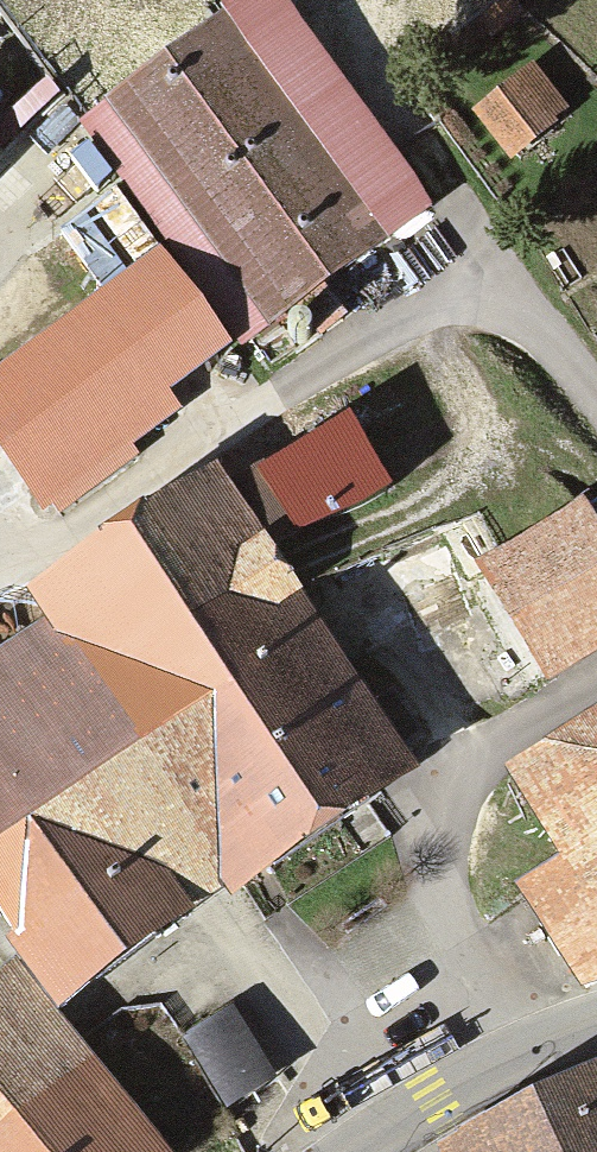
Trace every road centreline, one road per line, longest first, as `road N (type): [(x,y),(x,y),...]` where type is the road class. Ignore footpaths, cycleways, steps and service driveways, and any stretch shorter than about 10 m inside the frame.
road 1 (primary): [(596,1030),(526,1054),(435,1101),(361,1151)]

